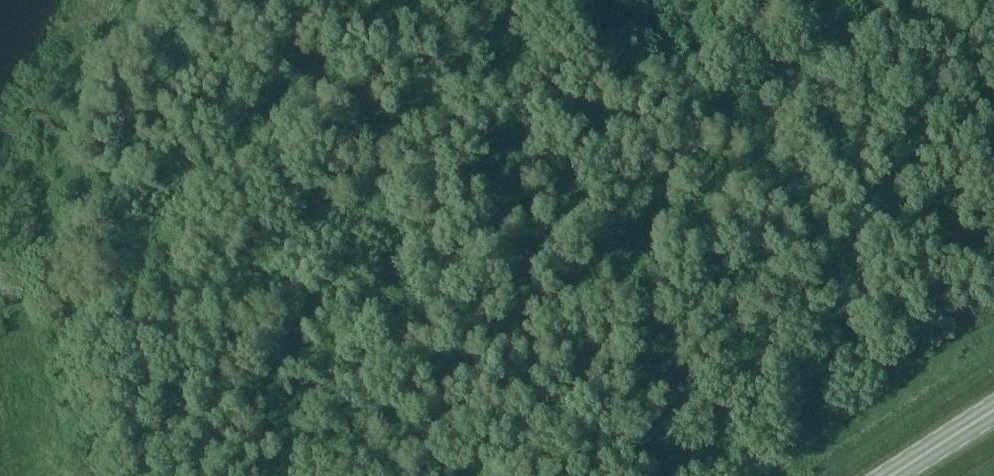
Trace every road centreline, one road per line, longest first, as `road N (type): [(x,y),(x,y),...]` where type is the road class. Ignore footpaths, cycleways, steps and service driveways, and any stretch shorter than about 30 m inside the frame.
road 1 (primary): [(890,475),(993,409)]

